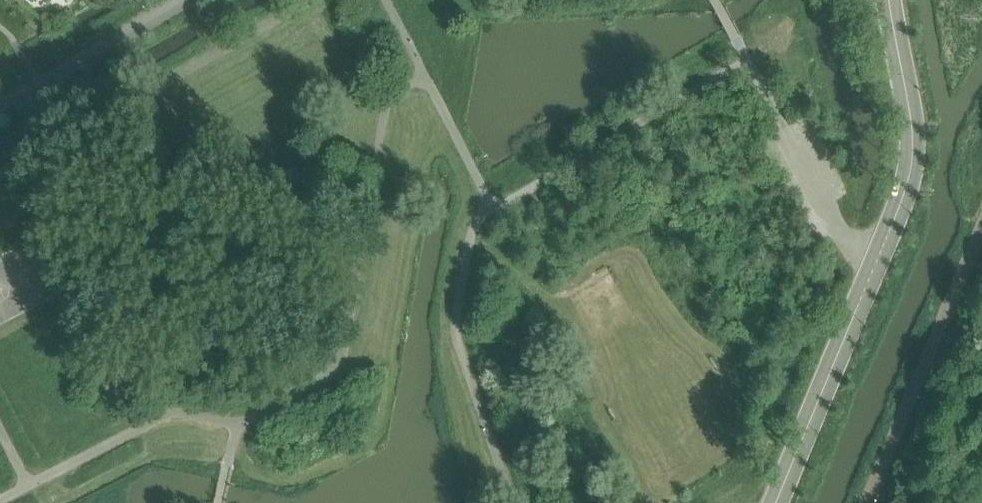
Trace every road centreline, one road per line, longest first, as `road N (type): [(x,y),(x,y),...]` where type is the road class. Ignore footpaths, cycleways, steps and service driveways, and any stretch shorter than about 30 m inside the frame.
road 1 (unclassified): [(773,502),(908,179),(913,132),(894,0)]

